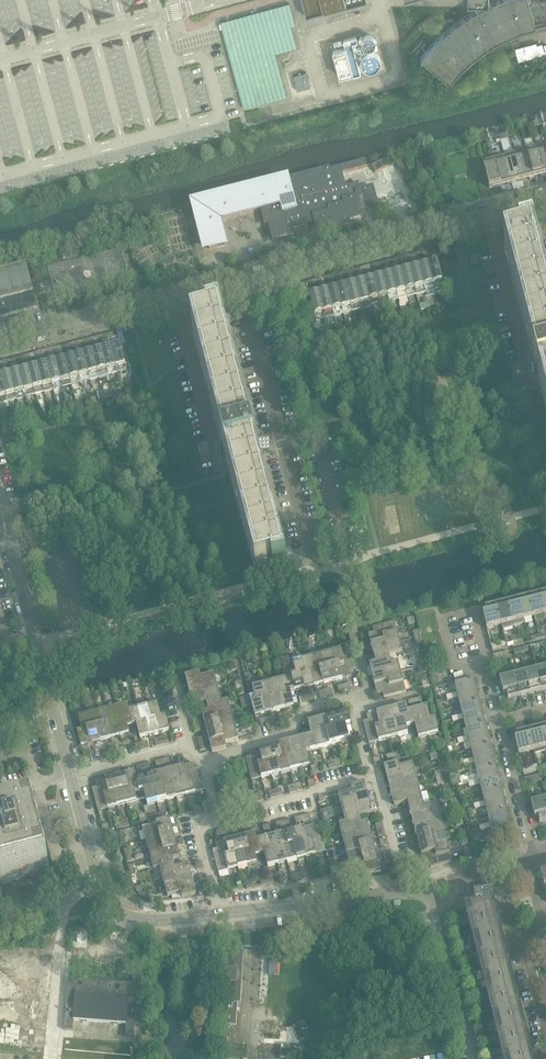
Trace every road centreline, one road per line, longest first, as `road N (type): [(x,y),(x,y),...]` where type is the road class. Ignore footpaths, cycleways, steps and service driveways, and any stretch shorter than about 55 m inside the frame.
road 1 (residential): [(240,278),(542,198)]
road 2 (residential): [(0,340),(240,278)]
road 3 (tertiary): [(0,506),(57,715)]
road 4 (residential): [(50,1058),(65,901),(98,881)]
road 5 (tertiary): [(218,915),(408,892)]
road 6 (residential): [(285,452),(240,278)]
road 7 (tertiary): [(474,1058),(429,894)]
road 8 (residential): [(207,764),(293,734),(306,711),(353,700)]
road 9 (residential): [(218,915),(201,836),(216,812),(207,764)]
road 10 (residential): [(535,861),(501,722)]
road 11 (tertiary): [(98,881),(115,912),(138,921),(218,915)]
road 12 (residential): [(250,808),(372,777)]
road 13 (residential): [(71,775),(192,748)]
road 14 (residential): [(474,611),(443,619),(457,676),(488,669)]
road 15 (residential): [(408,892),(372,777)]

